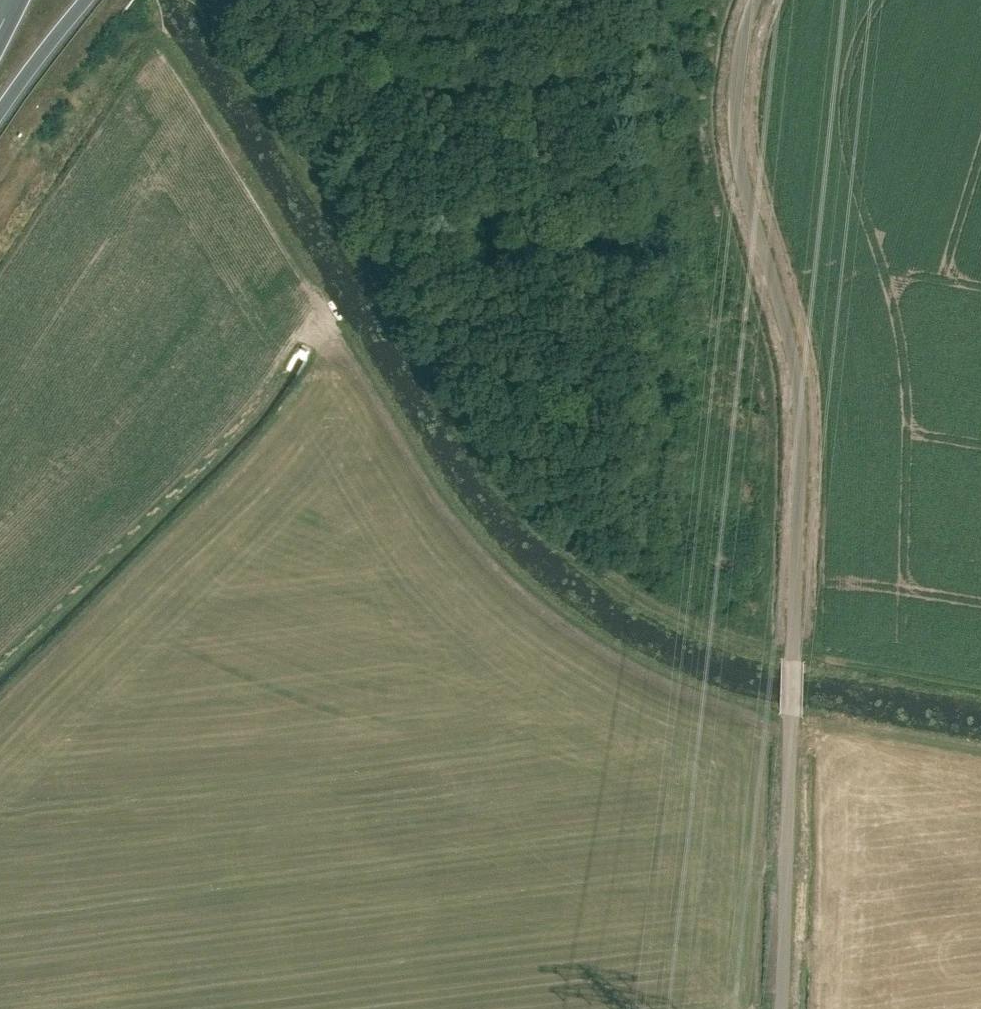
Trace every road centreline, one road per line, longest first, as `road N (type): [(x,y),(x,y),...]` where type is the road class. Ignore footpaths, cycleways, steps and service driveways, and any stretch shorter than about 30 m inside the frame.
road 1 (unclassified): [(781,1008),(798,407),(735,131),(737,61),(754,0)]
road 2 (trunk): [(0,111),(85,0)]

